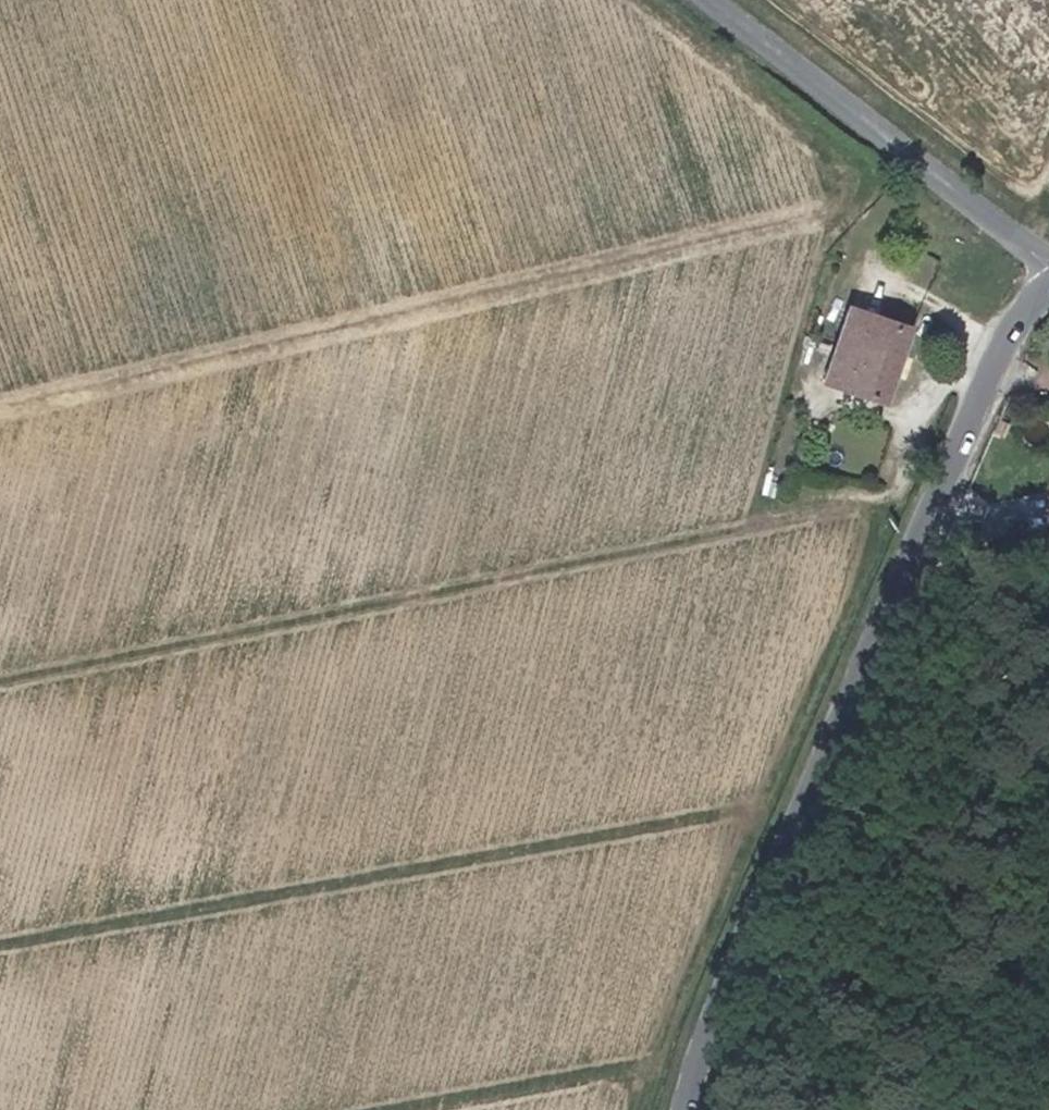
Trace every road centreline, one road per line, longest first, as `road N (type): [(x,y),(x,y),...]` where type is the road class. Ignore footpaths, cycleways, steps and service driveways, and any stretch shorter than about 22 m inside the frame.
road 1 (track): [(0,411),(835,204),(749,476),(748,514)]
road 2 (track): [(996,365),(944,381),(928,408),(909,486),(891,497),(828,495),(0,679)]
road 3 (tertiary): [(703,1109),(818,780),(1005,340),(1048,285)]
road 4 (tertiary): [(1048,268),(730,0)]

